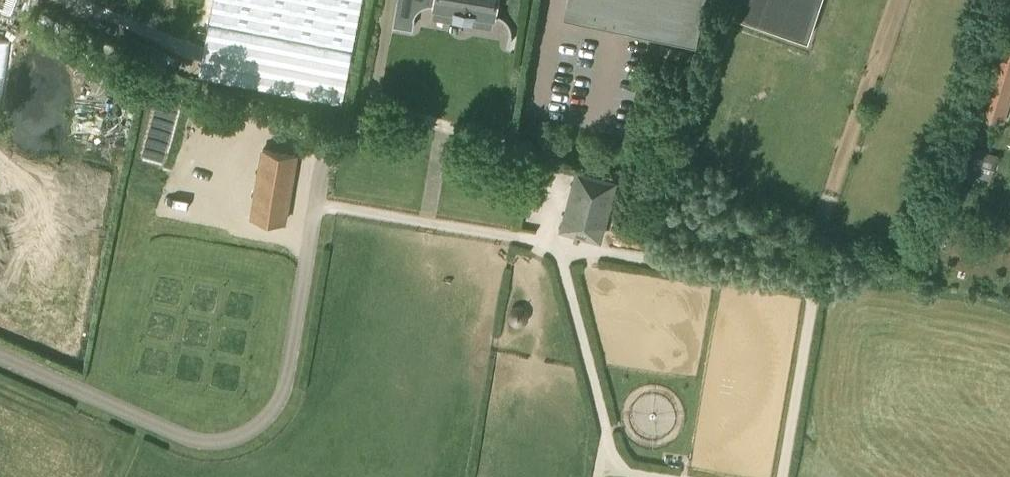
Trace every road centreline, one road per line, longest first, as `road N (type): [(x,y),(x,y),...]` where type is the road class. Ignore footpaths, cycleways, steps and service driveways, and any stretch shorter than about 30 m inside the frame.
road 1 (track): [(596,476),(603,431),(552,241),(316,204),(287,385),(246,429),(216,440),(180,438),(0,356)]
road 2 (track): [(316,204),(330,144),(373,108),(482,139),(543,177),(552,241),(812,288),(781,476)]

